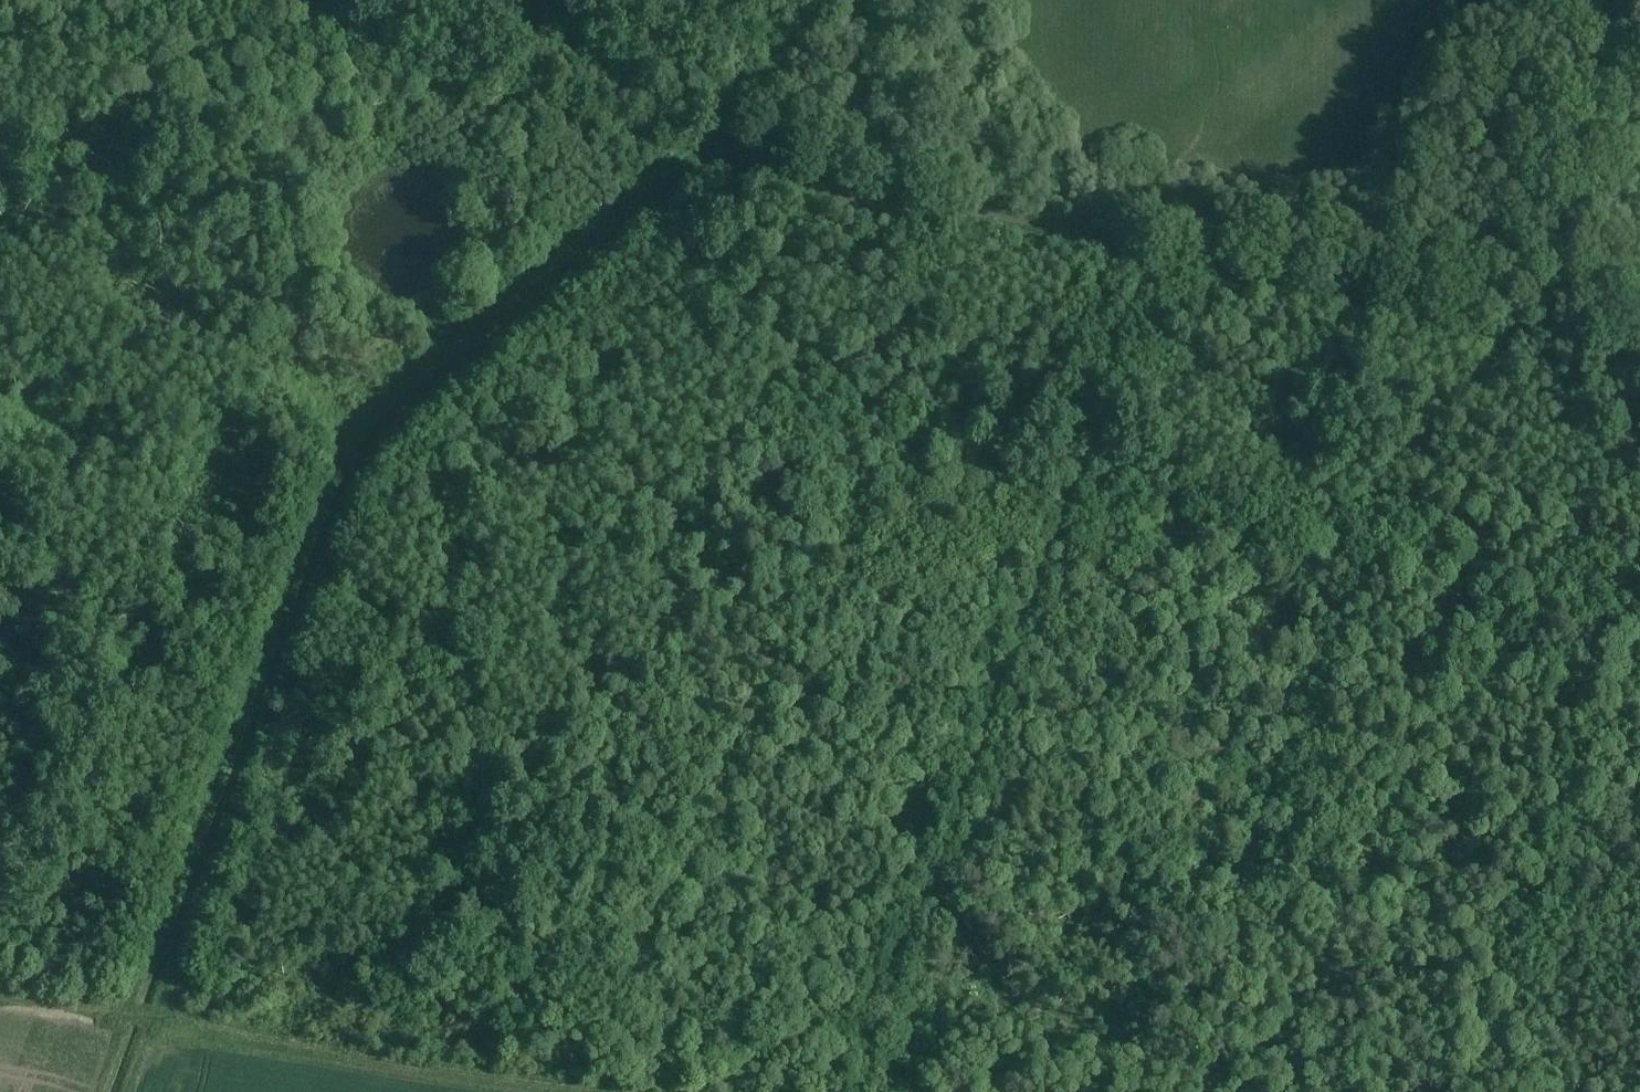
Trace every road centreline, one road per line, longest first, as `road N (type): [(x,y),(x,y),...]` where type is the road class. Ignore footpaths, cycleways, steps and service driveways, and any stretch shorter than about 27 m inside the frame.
road 1 (track): [(160,1018),(359,480),(455,373),(492,354),(715,177),(1533,353),(1543,340),(1618,0)]
road 2 (track): [(637,1091),(0,994)]

